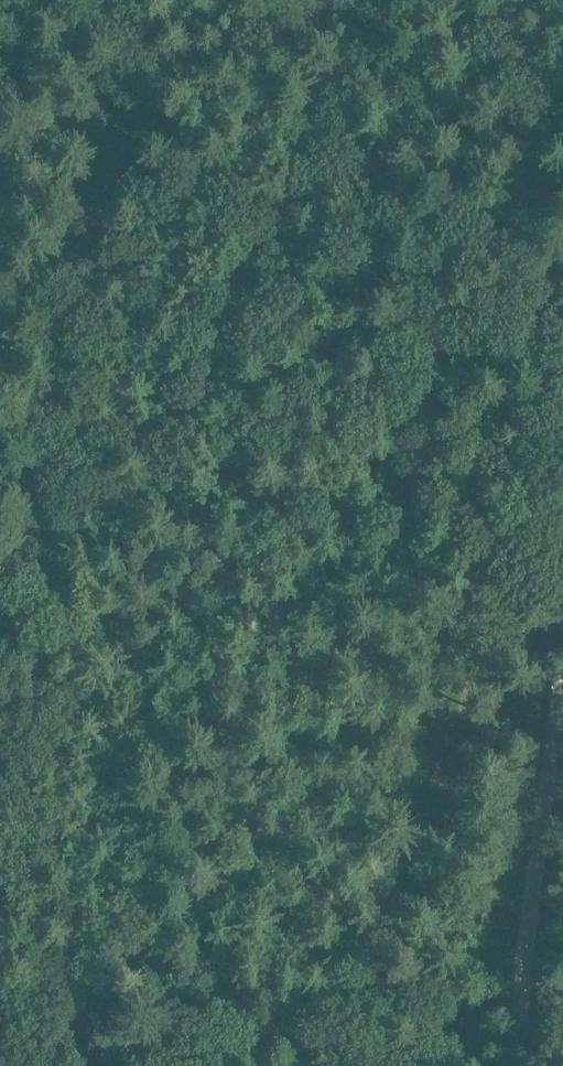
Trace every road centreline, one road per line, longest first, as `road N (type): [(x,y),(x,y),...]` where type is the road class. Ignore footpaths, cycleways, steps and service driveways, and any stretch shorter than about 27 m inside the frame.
road 1 (track): [(128,0),(0,841)]
road 2 (track): [(343,1037),(533,466),(562,411)]
road 3 (track): [(510,1065),(562,642)]
road 4 (track): [(394,1065),(328,1030),(269,1025)]

